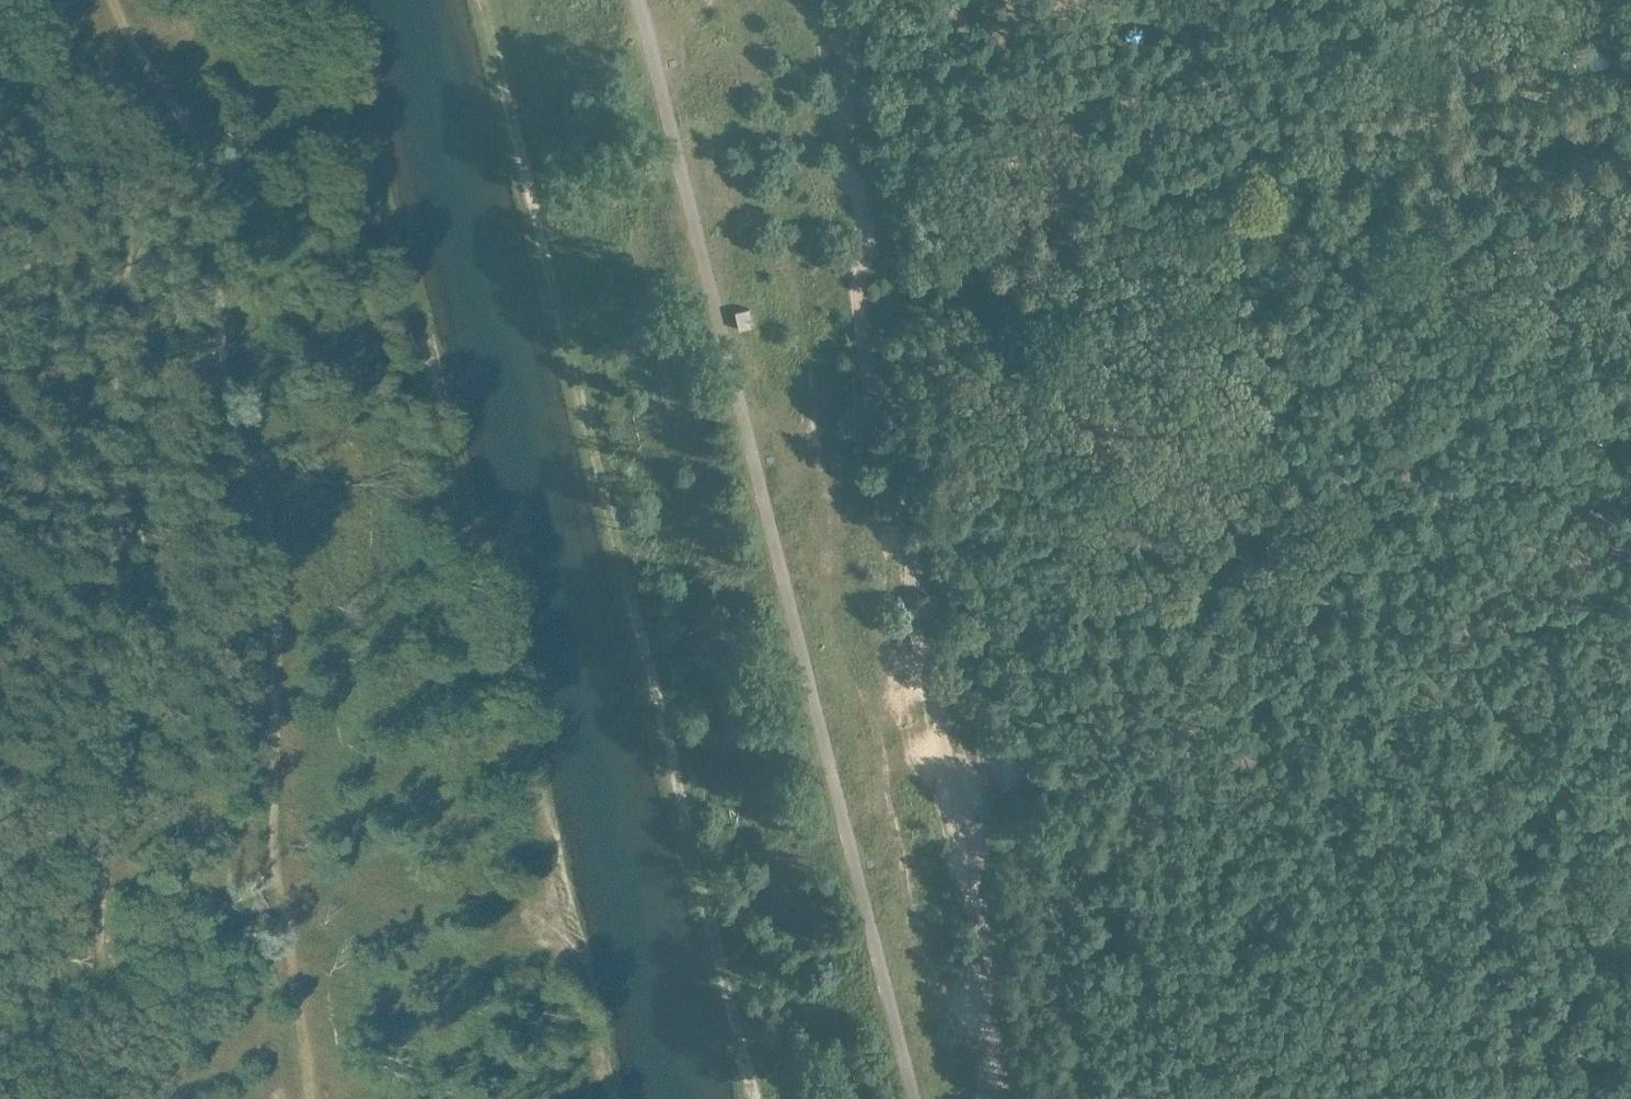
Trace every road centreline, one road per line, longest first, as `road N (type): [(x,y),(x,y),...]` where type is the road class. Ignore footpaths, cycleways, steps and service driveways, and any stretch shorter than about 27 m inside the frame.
road 1 (track): [(914,1098),(638,0)]
road 2 (track): [(137,207),(204,189),(239,448),(276,560),(281,635),(271,869),(280,978),(306,1098)]
road 3 (track): [(90,1098),(108,1021),(119,420),(137,207)]
road 4 (track): [(105,0),(125,49),(203,155),(204,189)]

